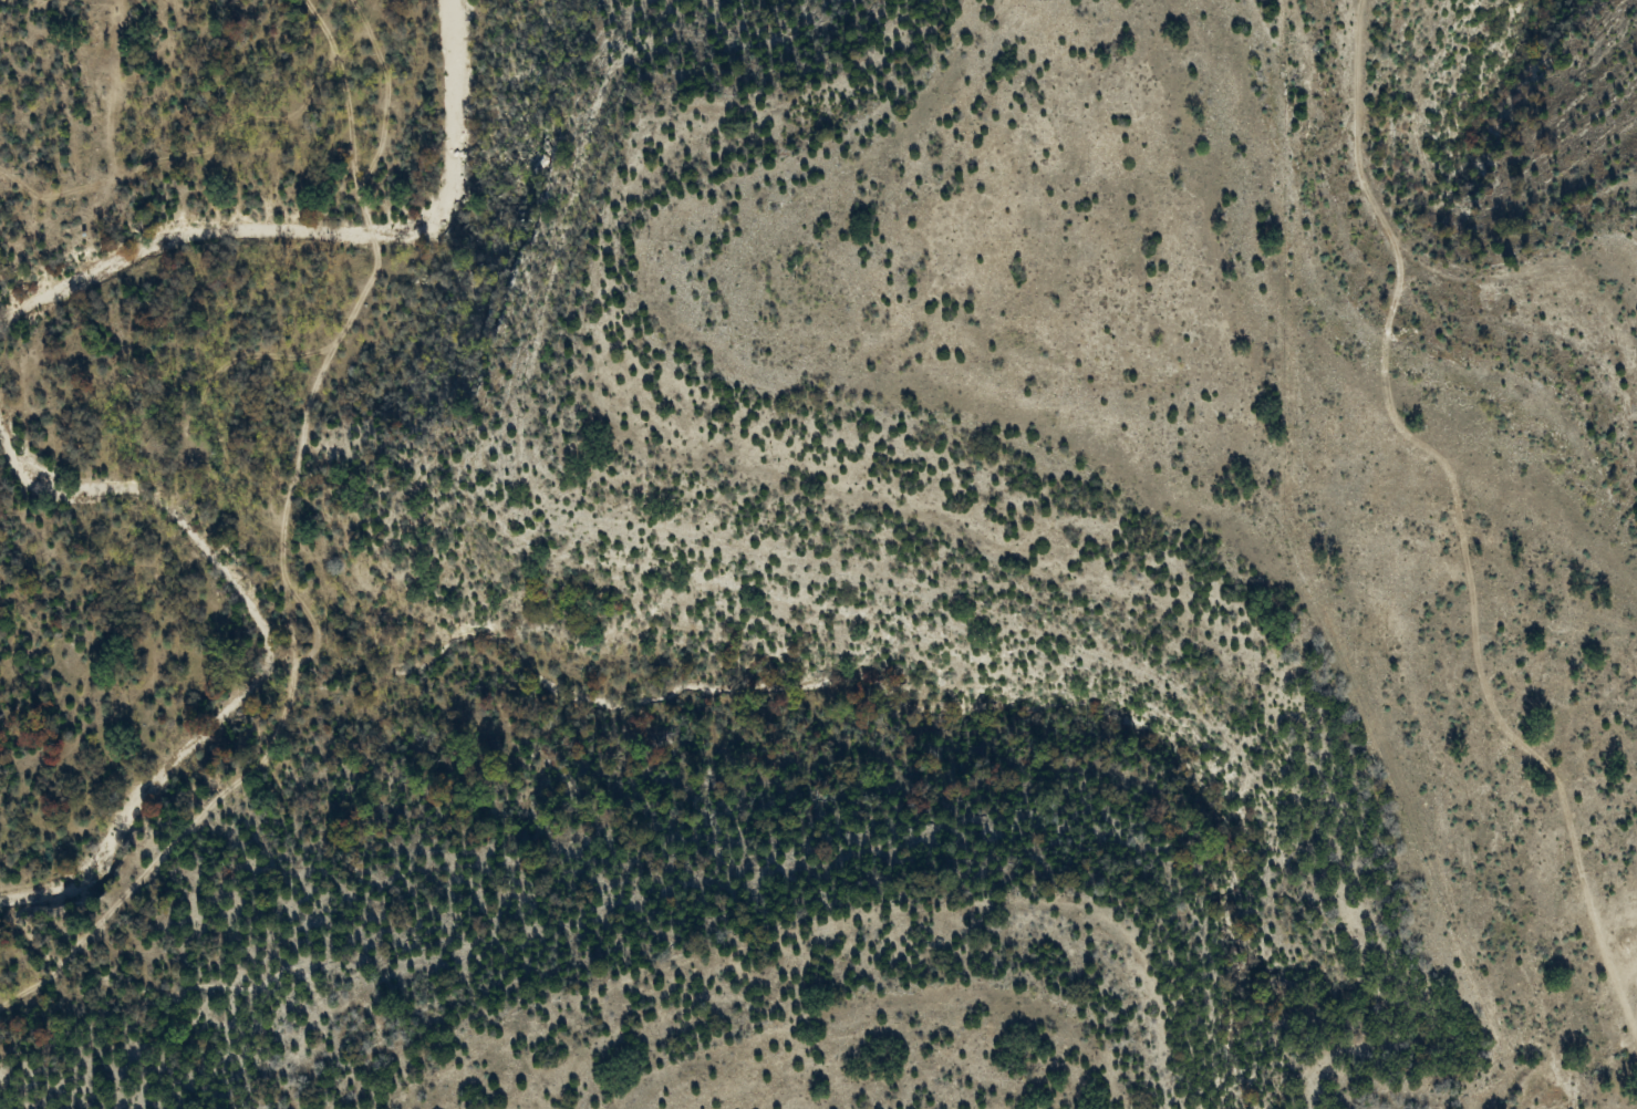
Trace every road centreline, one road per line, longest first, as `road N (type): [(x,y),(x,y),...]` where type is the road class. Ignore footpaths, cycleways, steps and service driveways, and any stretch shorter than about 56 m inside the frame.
road 1 (residential): [(0,1006),(168,874),(277,748),(304,677),(282,490),(353,314),(348,106),(299,0)]

